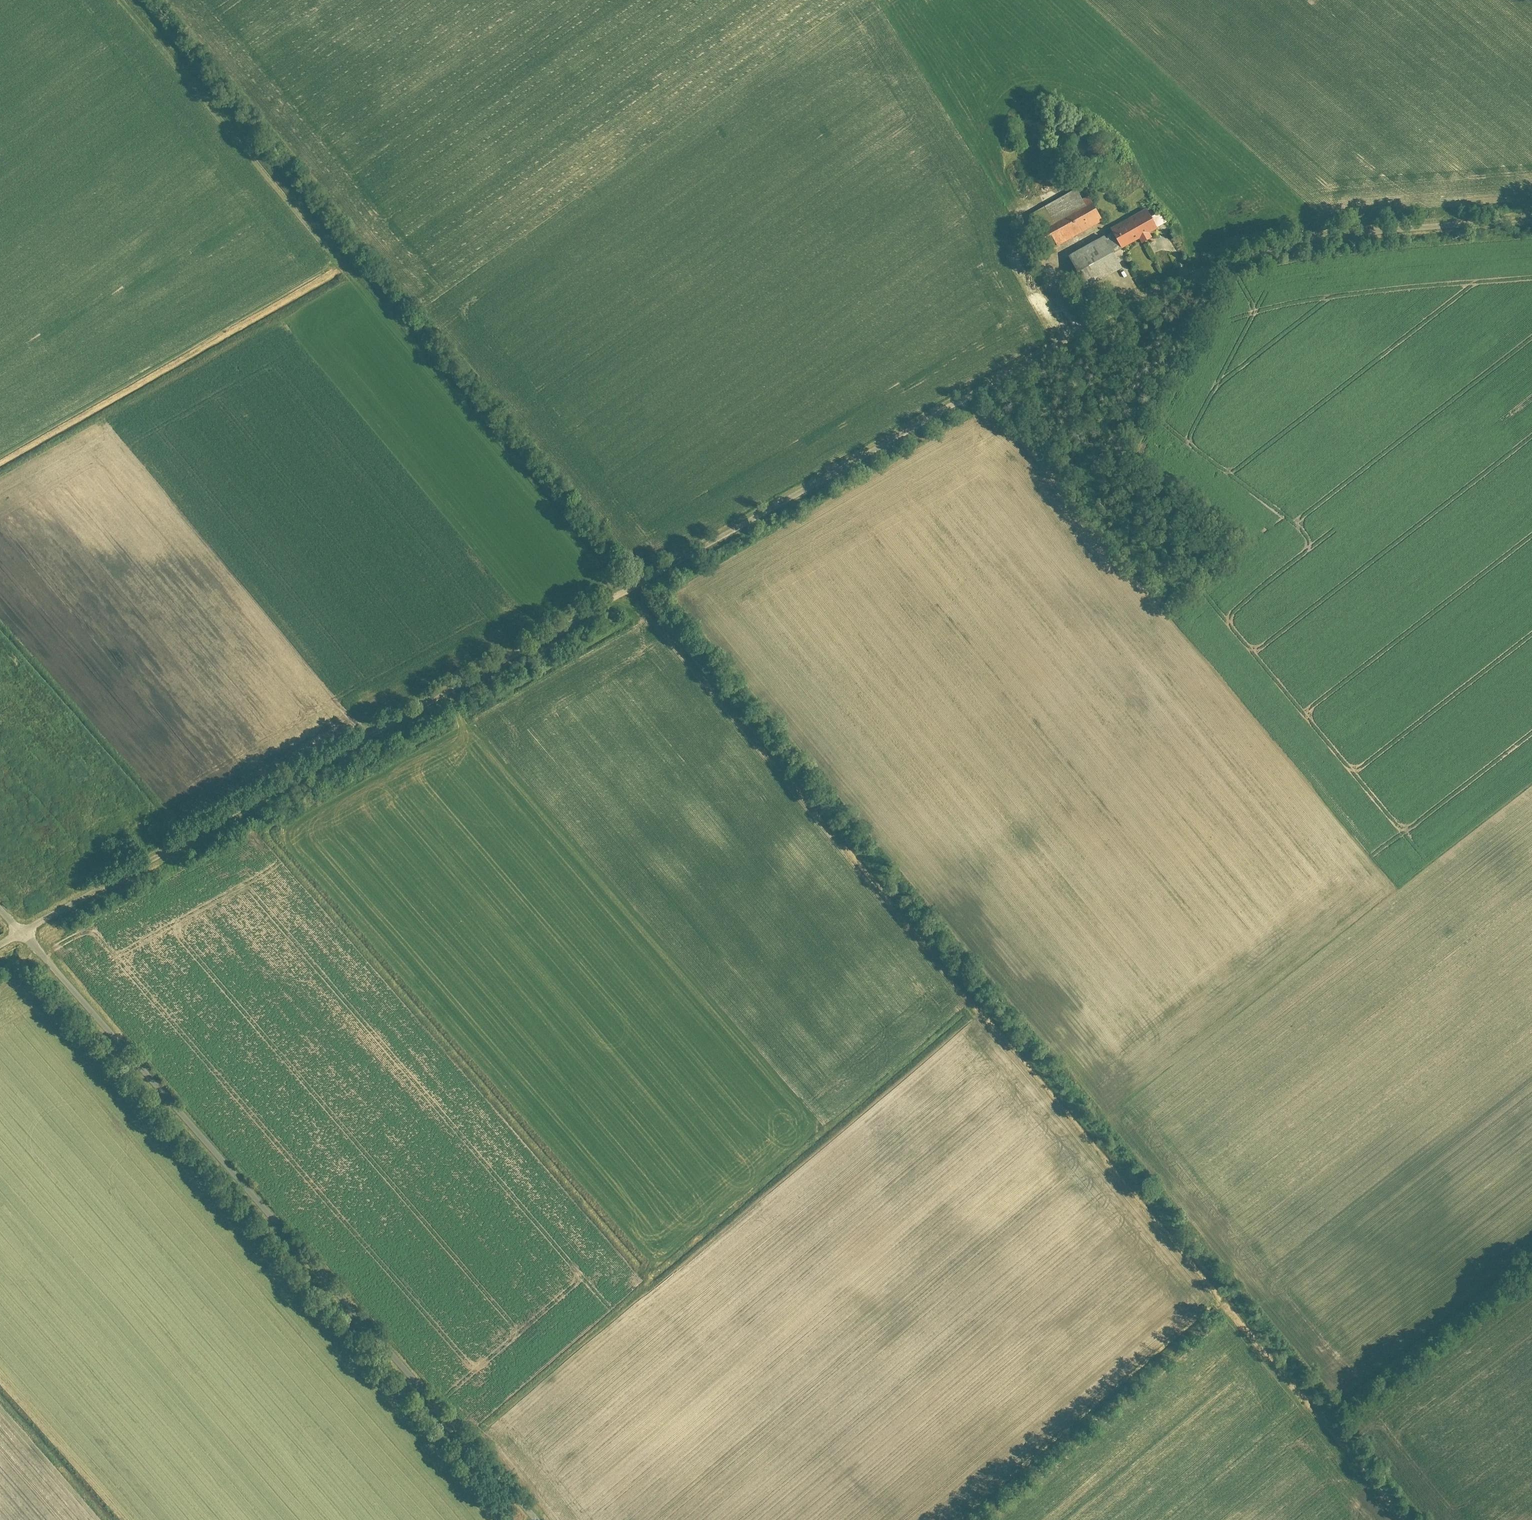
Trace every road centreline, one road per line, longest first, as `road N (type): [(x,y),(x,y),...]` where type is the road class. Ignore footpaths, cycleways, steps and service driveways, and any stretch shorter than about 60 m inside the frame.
road 1 (unclassified): [(18,939),(1230,255),(1531,221)]
road 2 (unclassified): [(18,939),(531,1519)]

